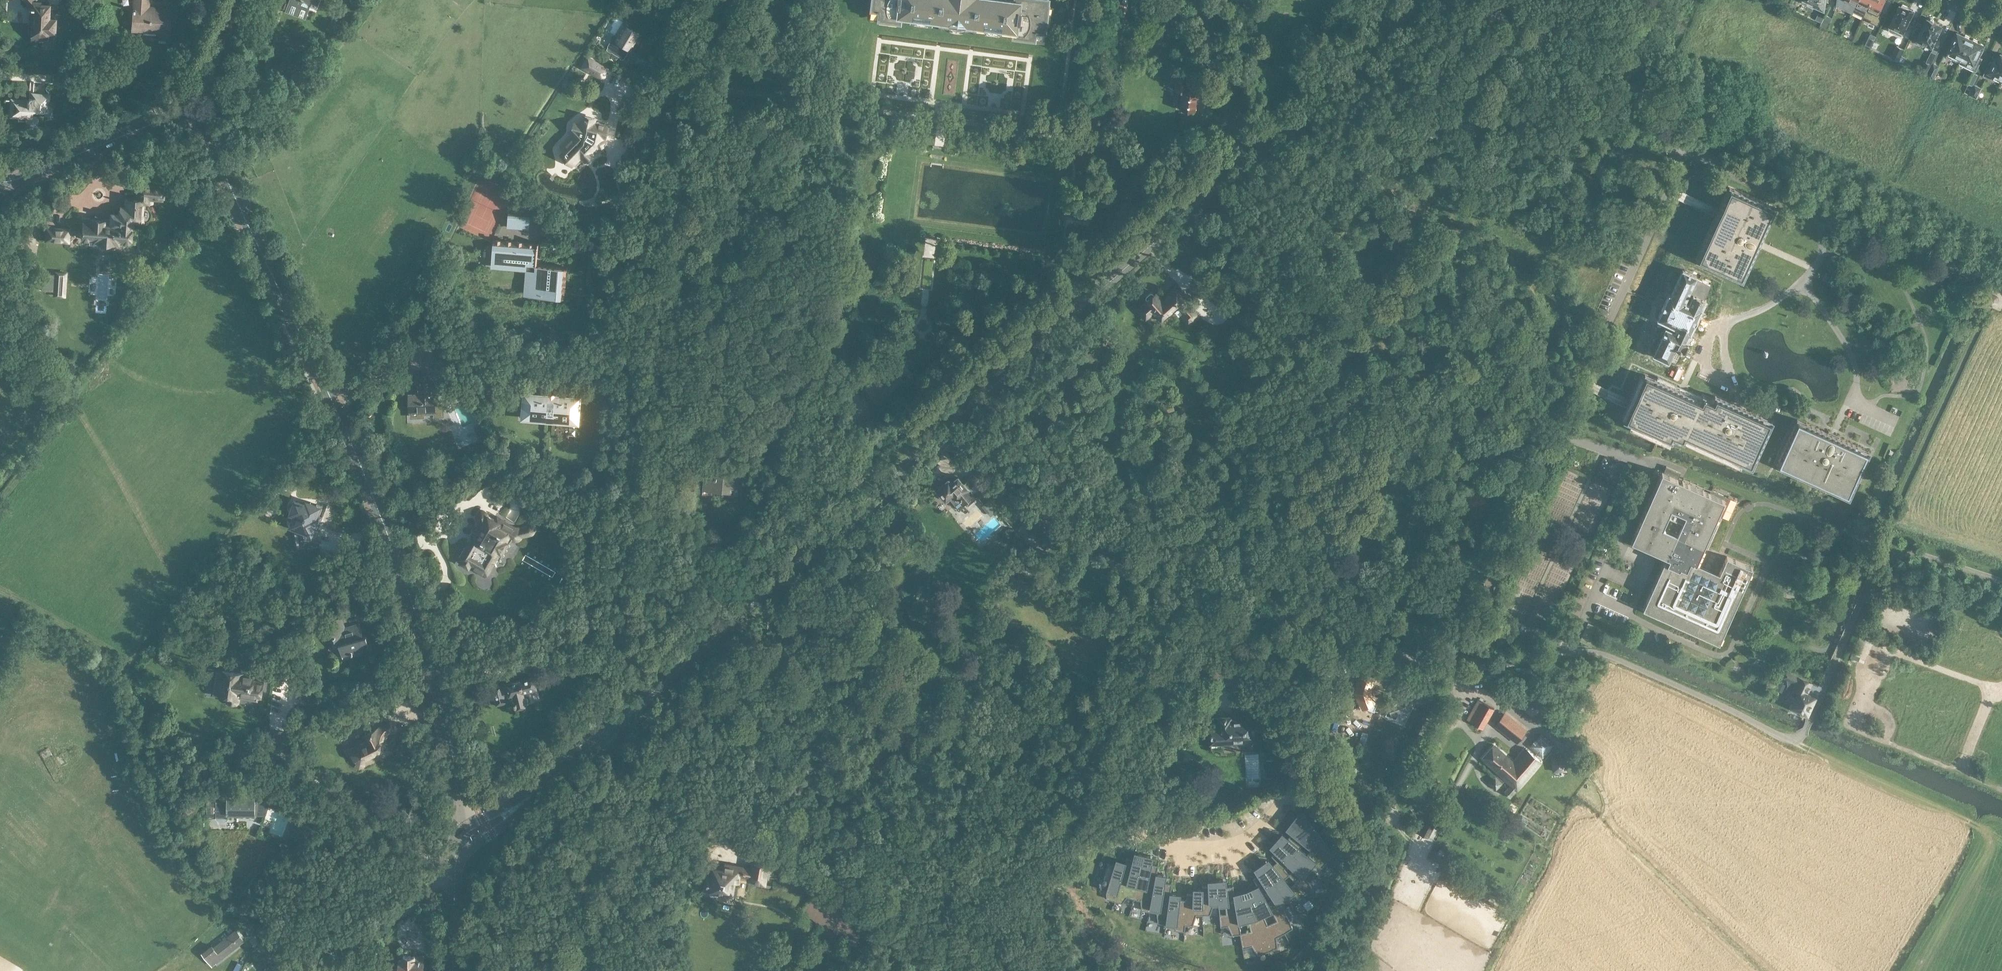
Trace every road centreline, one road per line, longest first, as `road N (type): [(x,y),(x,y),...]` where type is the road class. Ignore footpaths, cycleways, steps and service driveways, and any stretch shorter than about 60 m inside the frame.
road 1 (tertiary): [(464,837),(441,701),(383,513),(207,125)]
road 2 (unclassified): [(1161,853),(1227,850),(1280,814),(1332,689),(1329,659),(1273,603),(937,437)]
road 3 (residential): [(619,496),(670,0)]
road 4 (secondary): [(565,768),(937,437)]
road 5 (secondary): [(937,437),(1232,171)]
road 6 (unclassified): [(1444,686),(1580,648),(1796,742),(1802,733)]
road 7 (track): [(1502,970),(1527,918),(1607,812),(1597,781),(1561,743),(1472,680)]
road 8 (track): [(1912,970),(1988,844),(1981,828),(1796,742)]
road 9 (track): [(1315,970),(1389,814),(1435,871),(1527,918)]
road 10 (unclassified): [(1559,435),(1685,150)]
road 11 (unclassified): [(1810,717),(1866,591),(1893,558),(1924,556),(2001,583)]
road 12 (track): [(942,116),(1230,154)]
road 13 (track): [(692,85),(942,116),(938,145)]
road 14 (track): [(1444,686),(1559,435)]
road 15 (tertiary): [(0,182),(163,119),(207,125)]
road 16 (secondary): [(1262,145),(1421,0)]
road 17 (track): [(1444,686),(1273,603)]
road 18 (track): [(1453,213),(1297,138)]
road 19 (unclassified): [(1685,150),(1642,69),(1675,0)]
road 20 (unclassified): [(344,970),(455,869)]
road 21 (track): [(1389,814),(1444,686)]
road 22 (track): [(2001,627),(1877,571)]
road 23 (residential): [(1233,127),(1227,76),(1197,0)]
road 24 (residential): [(207,125),(233,0)]
road 25 (secondary): [(464,837),(492,834),(565,768)]
road 26 (secondary): [(565,768),(464,837)]

